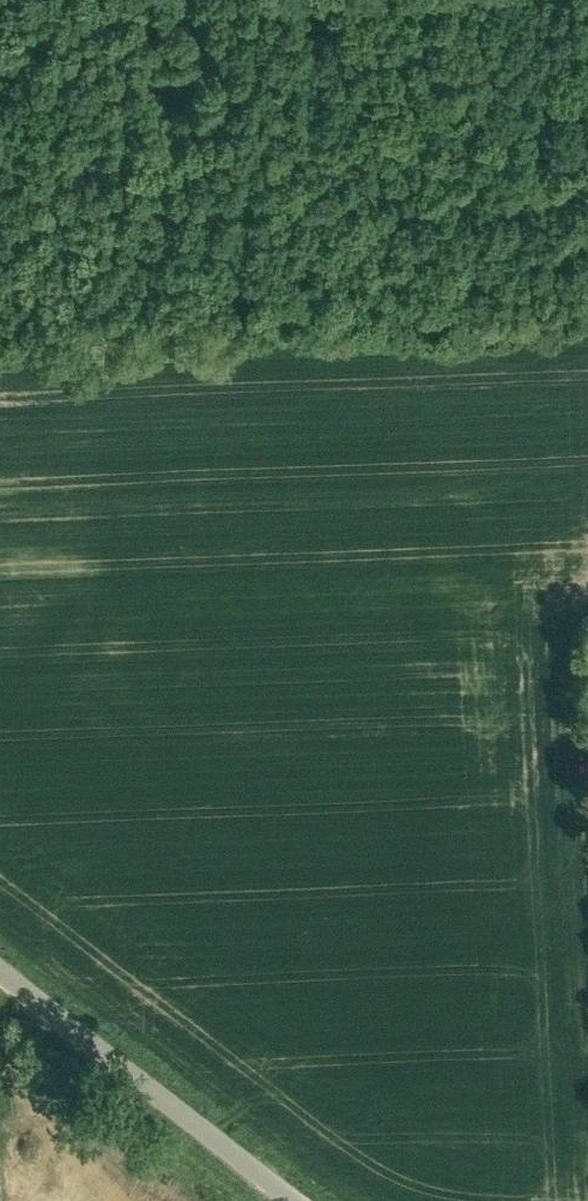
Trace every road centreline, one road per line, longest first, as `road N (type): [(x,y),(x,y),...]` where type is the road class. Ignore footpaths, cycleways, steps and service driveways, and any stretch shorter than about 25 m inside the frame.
road 1 (track): [(587,324),(0,347)]
road 2 (unclassified): [(0,981),(291,1200)]

